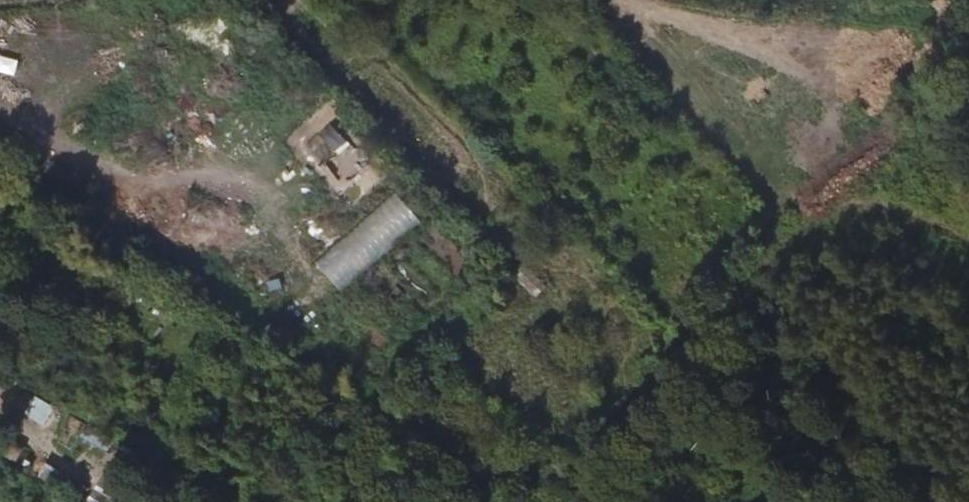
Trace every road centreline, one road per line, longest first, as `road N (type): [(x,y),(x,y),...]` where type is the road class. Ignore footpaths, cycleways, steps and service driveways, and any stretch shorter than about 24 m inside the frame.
road 1 (track): [(621,0),(642,13),(758,151),(815,196),(968,240)]

